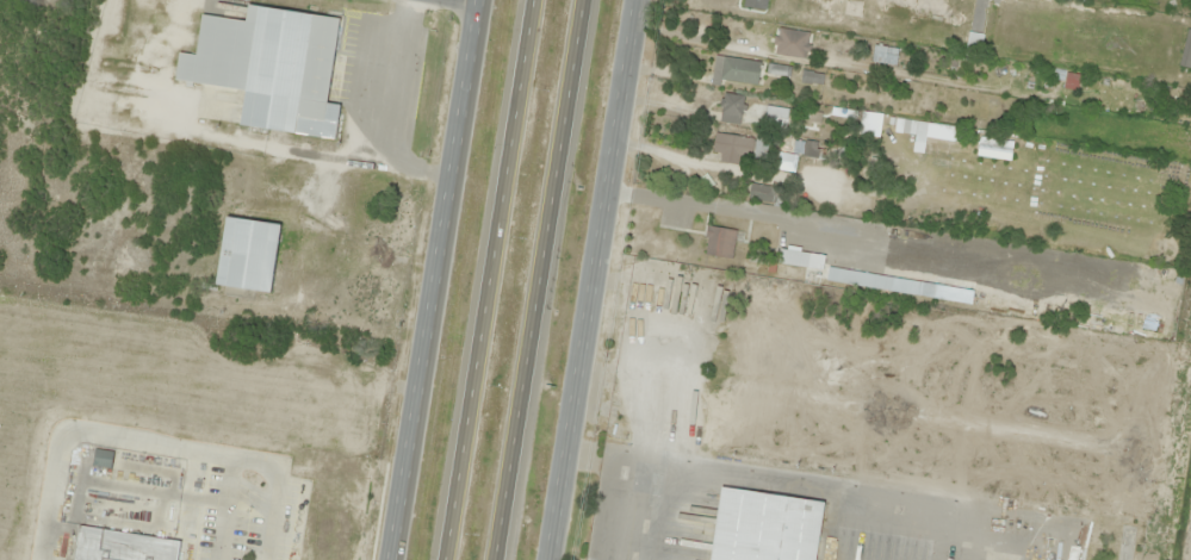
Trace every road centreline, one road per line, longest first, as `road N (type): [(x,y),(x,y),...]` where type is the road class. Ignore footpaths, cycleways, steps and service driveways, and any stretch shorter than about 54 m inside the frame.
road 1 (motorway): [(537,0),(447,559)]
road 2 (secondary): [(551,559),(640,0)]
road 3 (secondary): [(483,0),(395,559)]
road 4 (motorway): [(523,394),(584,0)]
road 5 (motorway): [(495,559),(523,394)]

